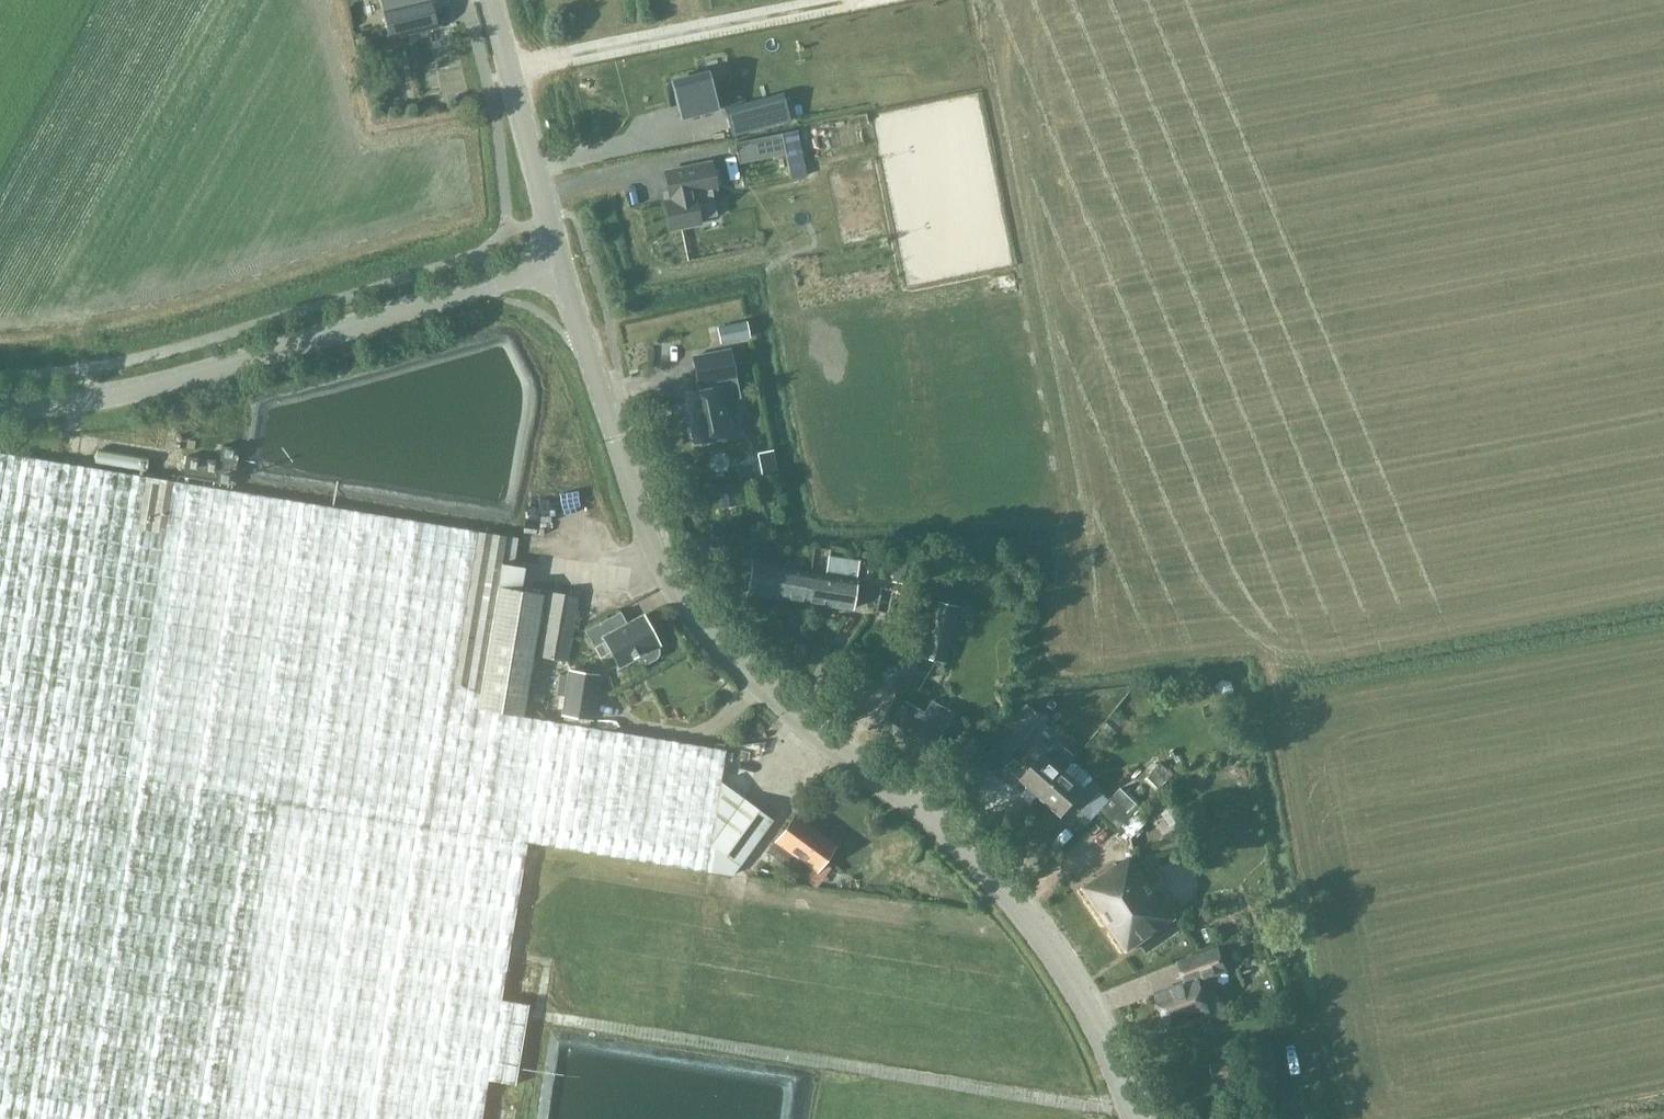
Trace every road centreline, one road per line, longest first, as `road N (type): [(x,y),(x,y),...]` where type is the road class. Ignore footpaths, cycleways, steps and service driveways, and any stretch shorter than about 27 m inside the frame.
road 1 (tertiary): [(1138,1118),(1096,1022),(1007,897),(963,851),(741,672),(682,604),(650,540),(559,263)]
road 2 (tertiary): [(0,407),(71,403),(193,378),(559,263)]
road 3 (track): [(844,1),(511,72)]
road 4 (track): [(796,0),(508,59)]
road 5 (tertiary): [(559,263),(492,0)]
road 6 (track): [(1330,1016),(1115,1057)]
road 7 (track): [(773,303),(584,342)]

